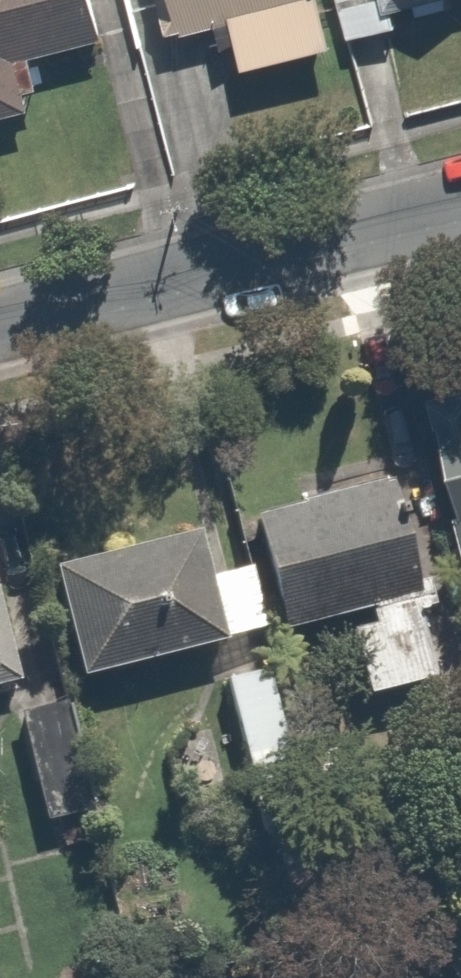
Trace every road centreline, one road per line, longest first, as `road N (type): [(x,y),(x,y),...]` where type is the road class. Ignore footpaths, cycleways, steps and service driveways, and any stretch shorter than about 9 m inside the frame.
road 1 (residential): [(0,325),(460,210)]

